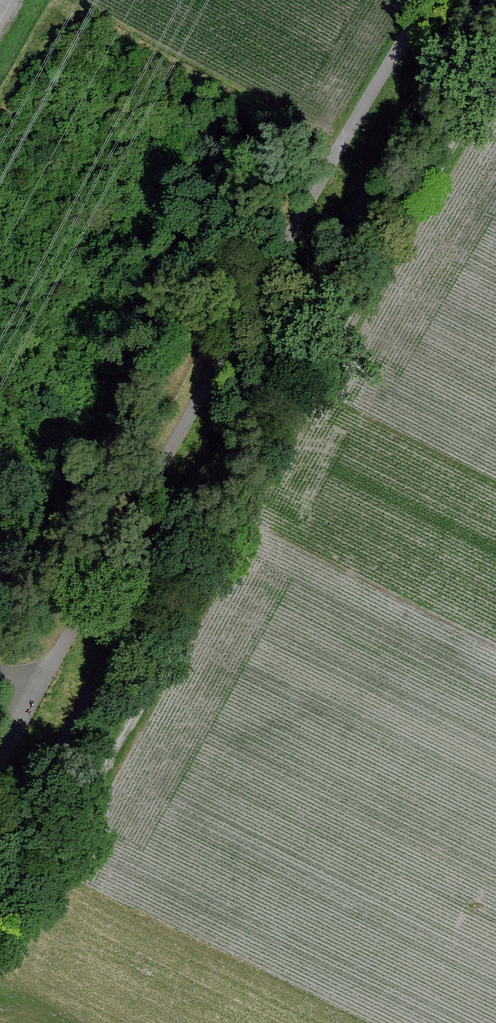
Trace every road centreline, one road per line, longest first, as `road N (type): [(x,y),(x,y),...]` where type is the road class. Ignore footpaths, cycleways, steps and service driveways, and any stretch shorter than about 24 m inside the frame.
road 1 (track): [(0,963),(495,121)]
road 2 (track): [(0,769),(435,0)]

